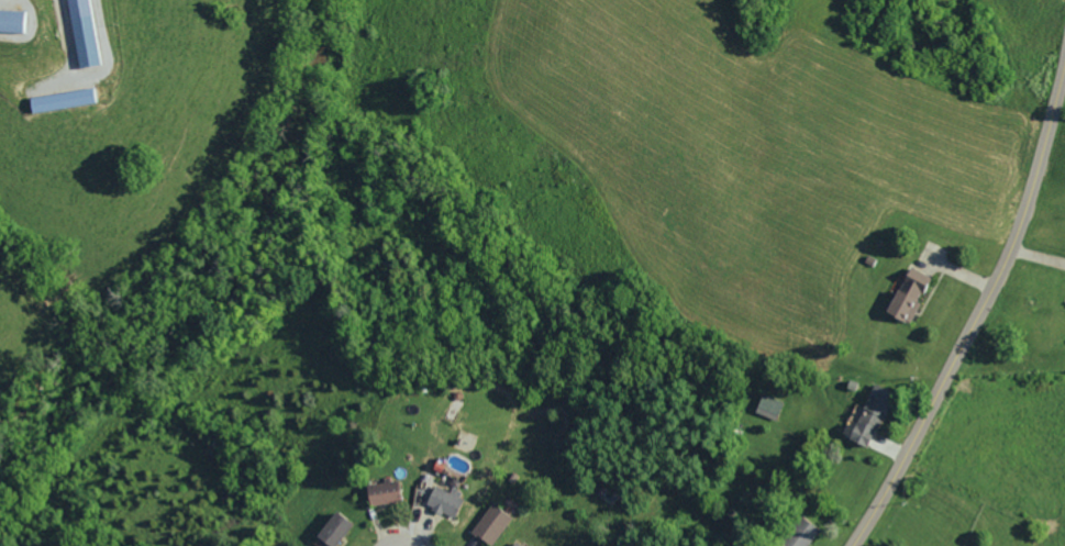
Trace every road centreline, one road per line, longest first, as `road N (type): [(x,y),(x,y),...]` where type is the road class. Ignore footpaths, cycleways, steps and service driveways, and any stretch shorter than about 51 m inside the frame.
road 1 (secondary): [(1064,53),(1007,259),(907,454),(848,545)]

